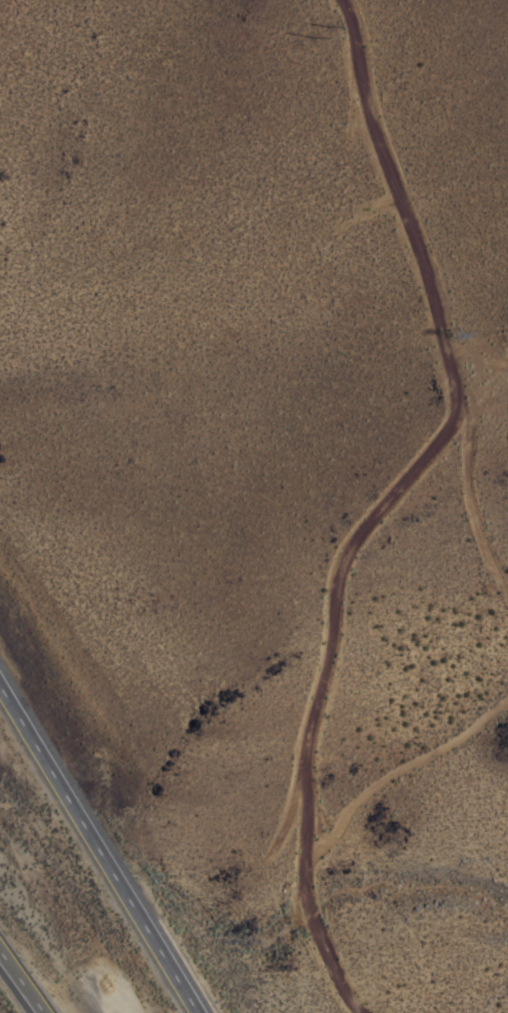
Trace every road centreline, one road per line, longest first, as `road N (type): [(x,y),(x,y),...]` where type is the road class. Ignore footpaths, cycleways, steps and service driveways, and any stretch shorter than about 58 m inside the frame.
road 1 (trunk): [(199,1012),(0,692)]

